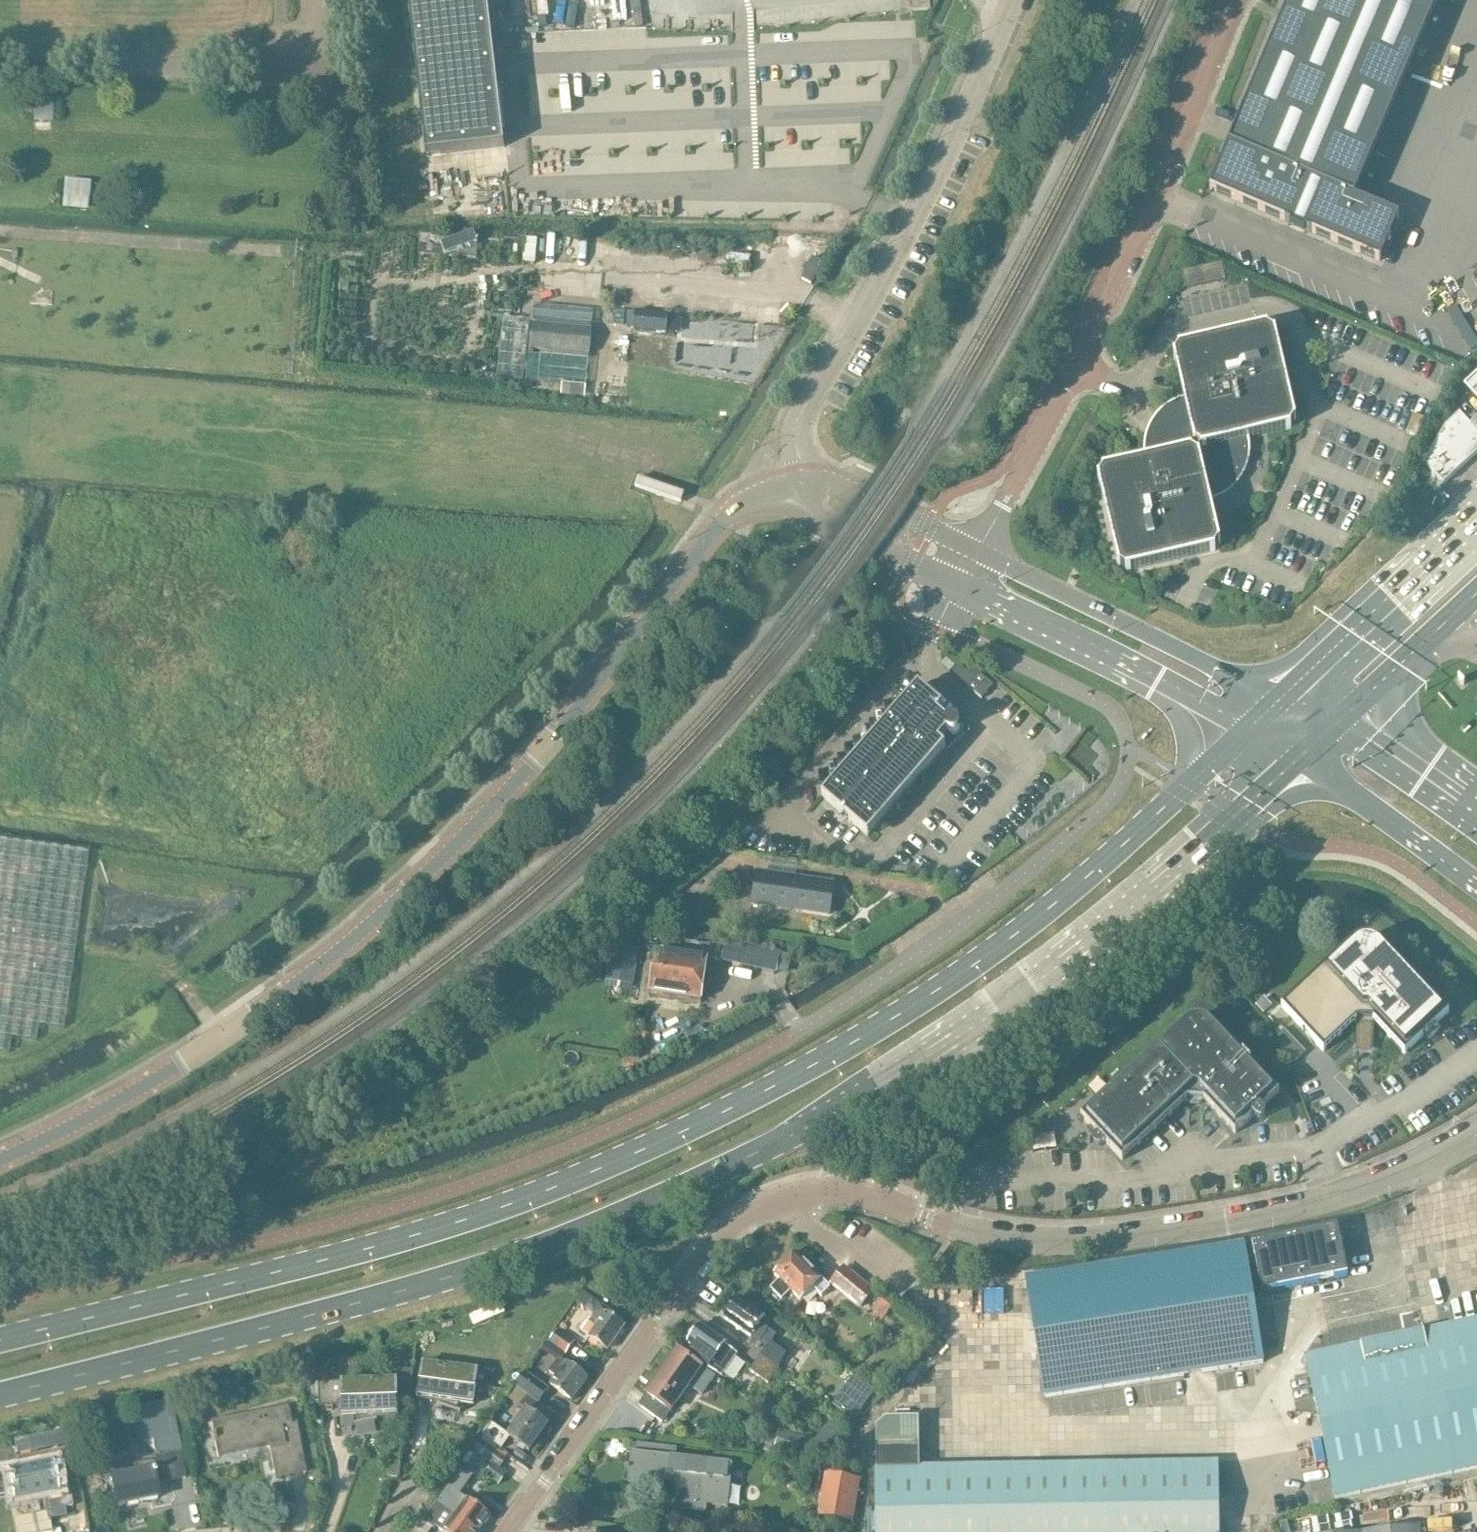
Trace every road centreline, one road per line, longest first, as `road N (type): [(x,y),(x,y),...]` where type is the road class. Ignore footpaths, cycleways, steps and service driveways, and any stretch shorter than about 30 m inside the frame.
road 1 (primary): [(0,1392),(528,1249),(830,1116),(1062,955),(1302,757)]
road 2 (primary): [(1252,730),(924,999),(781,1084),(591,1174),(468,1219),(0,1341)]
road 3 (tertiary): [(0,1160),(194,1057),(389,907),(483,818),(572,715),(719,523),(754,499),(796,488)]
road 4 (unclassified): [(937,632),(1109,709),(1128,750),(1121,781),(1046,857),(796,1032)]
road 5 (unclassified): [(979,551),(1078,367),(1235,0)]
road 6 (residential): [(509,1531),(657,1315),(733,1221),(789,1195),(844,1193),(922,1216)]
road 7 (unclassified): [(922,1216),(1000,1230),(1167,1226),(1335,1197),(1476,1142)]
road 8 (unclassified): [(796,488),(800,415),(909,227),(1013,0)]
road 9 (tertiary): [(1283,702),(979,551)]
road 10 (tertiary): [(960,588),(1252,730)]
road 11 (primary): [(1476,519),(1283,702)]
road 12 (secondary): [(1302,757),(1476,884)]
road 13 (primary): [(1331,727),(1476,591)]
road 14 (tertiary): [(979,551),(851,491),(796,488)]
road 15 (tertiary): [(796,488),(820,513),(960,588)]
road 16 (secondary): [(1476,822),(1331,727)]

